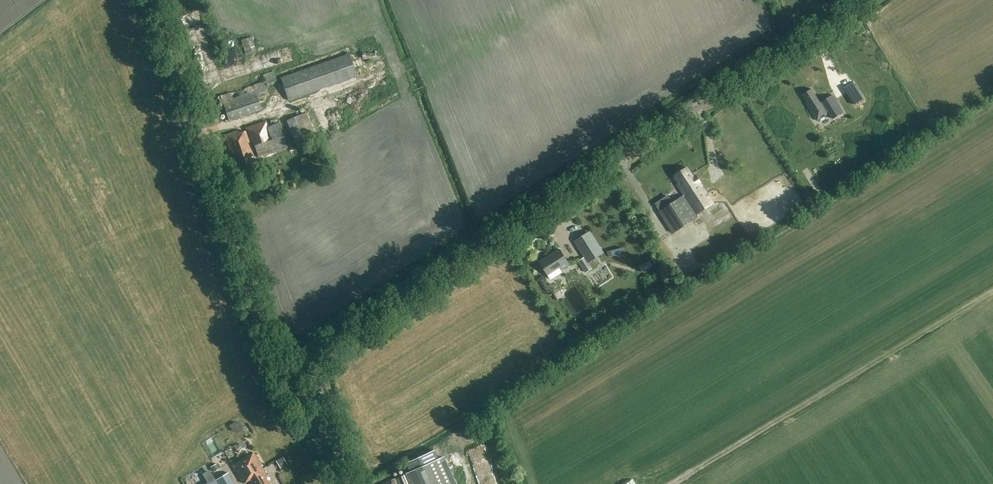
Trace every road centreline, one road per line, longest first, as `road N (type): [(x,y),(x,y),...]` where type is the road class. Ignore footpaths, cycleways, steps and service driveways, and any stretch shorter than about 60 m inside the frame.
road 1 (tertiary): [(315,367),(331,343),(866,0)]
road 2 (tertiary): [(315,367),(279,370),(268,348),(151,0)]
road 3 (tertiary): [(336,483),(341,464),(315,367)]

